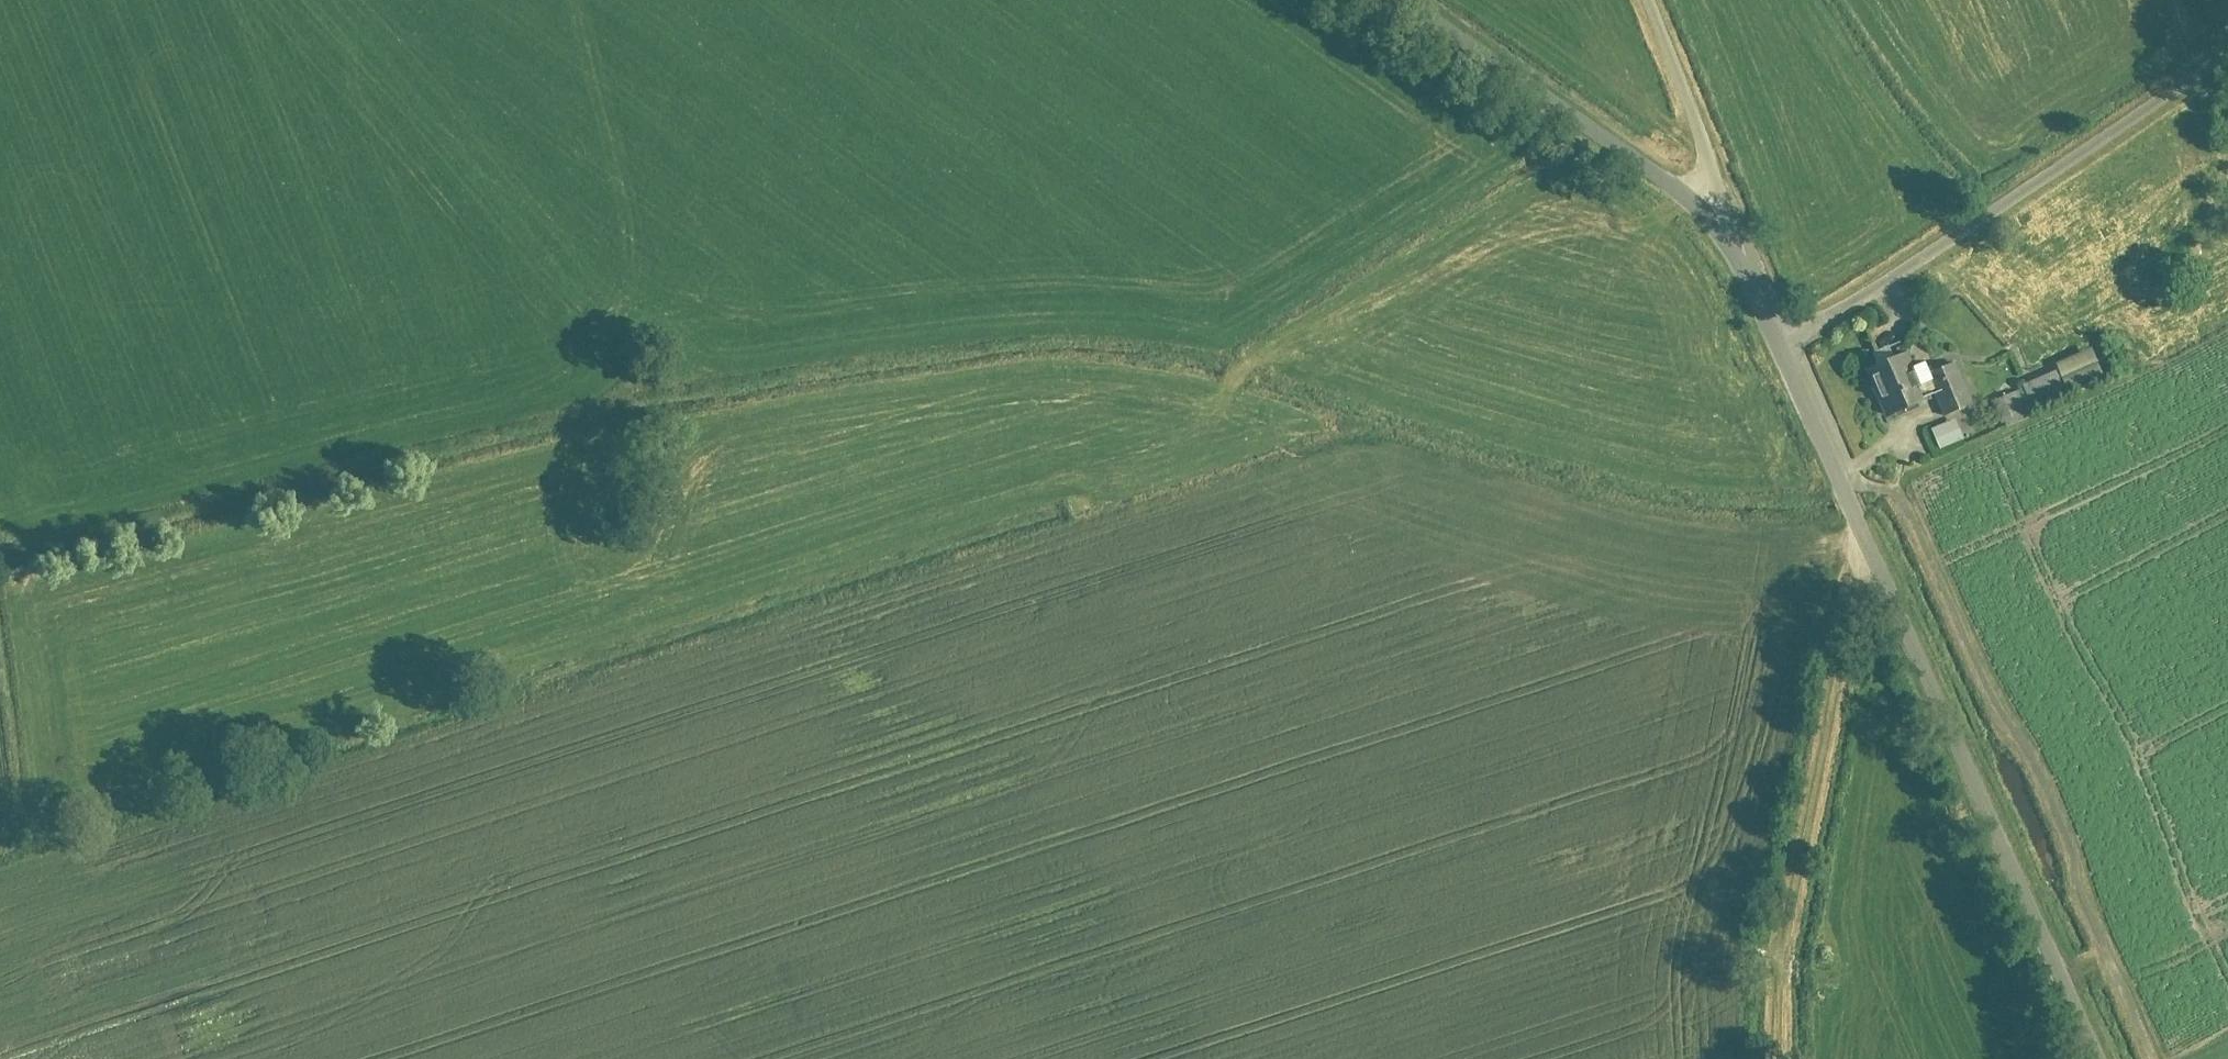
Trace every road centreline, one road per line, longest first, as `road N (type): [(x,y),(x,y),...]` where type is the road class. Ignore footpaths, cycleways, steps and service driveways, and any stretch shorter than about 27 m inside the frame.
road 1 (unclassified): [(2086,1058),(1780,347)]
road 2 (residential): [(1780,347),(2227,54)]
road 3 (residential): [(1707,217),(1418,0)]
road 4 (unclassified): [(1707,217),(1711,154),(1641,0)]
road 5 (residential): [(1780,347),(1707,217)]

